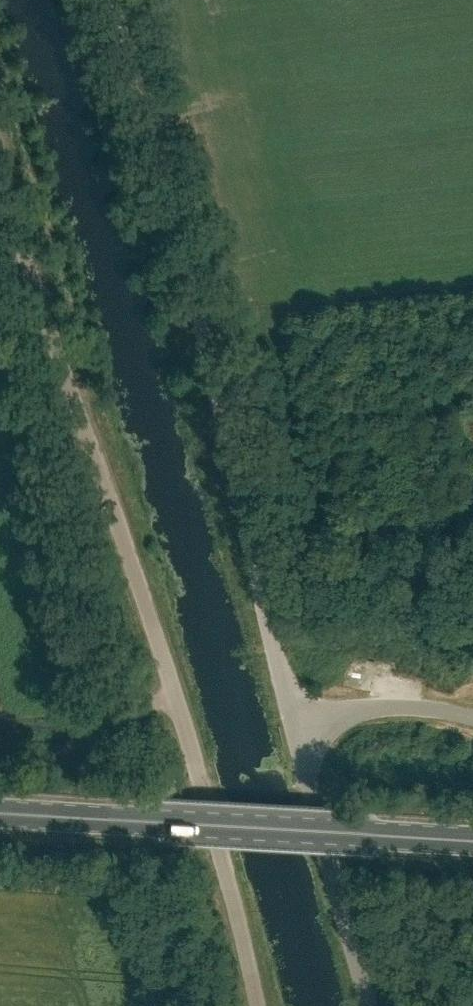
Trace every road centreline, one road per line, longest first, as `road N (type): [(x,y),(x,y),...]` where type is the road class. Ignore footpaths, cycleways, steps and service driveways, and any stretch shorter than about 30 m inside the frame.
road 1 (unclassified): [(258,1005),(195,753),(2,176)]
road 2 (unclassified): [(295,725),(182,245)]
road 3 (primary): [(472,842),(0,814)]
road 4 (unclassified): [(371,1005),(295,725)]
road 5 (track): [(182,245),(113,0)]
road 6 (unclassified): [(472,721),(370,709),(295,725)]

